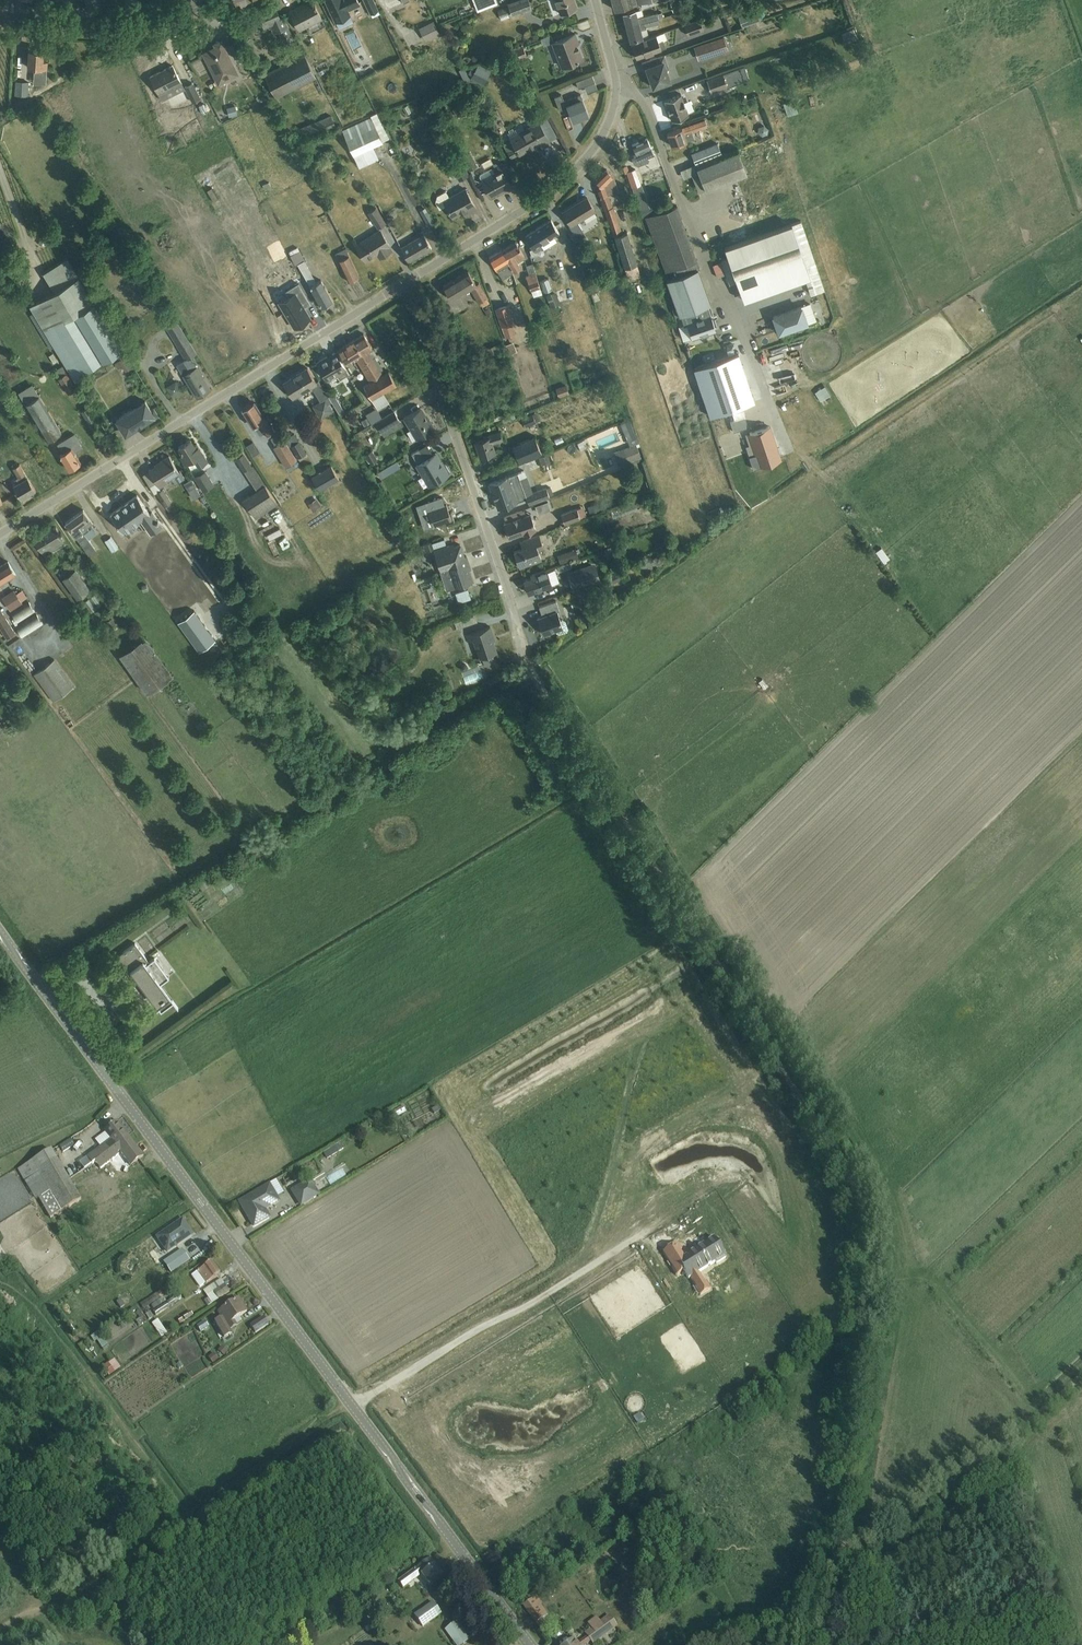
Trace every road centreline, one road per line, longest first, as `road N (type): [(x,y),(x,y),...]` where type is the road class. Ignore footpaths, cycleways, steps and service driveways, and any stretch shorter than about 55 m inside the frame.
road 1 (track): [(526,651),(660,877),(849,1164),(871,1221),(836,1562)]
road 2 (tertiary): [(529,1644),(0,933)]
road 3 (residential): [(0,533),(401,285)]
road 4 (residential): [(617,85),(634,89),(648,106),(786,448)]
road 5 (residential): [(526,651),(401,285)]
road 6 (track): [(1081,1372),(836,1562)]
road 7 (residential): [(401,285),(525,209),(583,161),(609,120),(617,85)]
road 8 (tertiary): [(0,18),(126,22),(226,0)]

